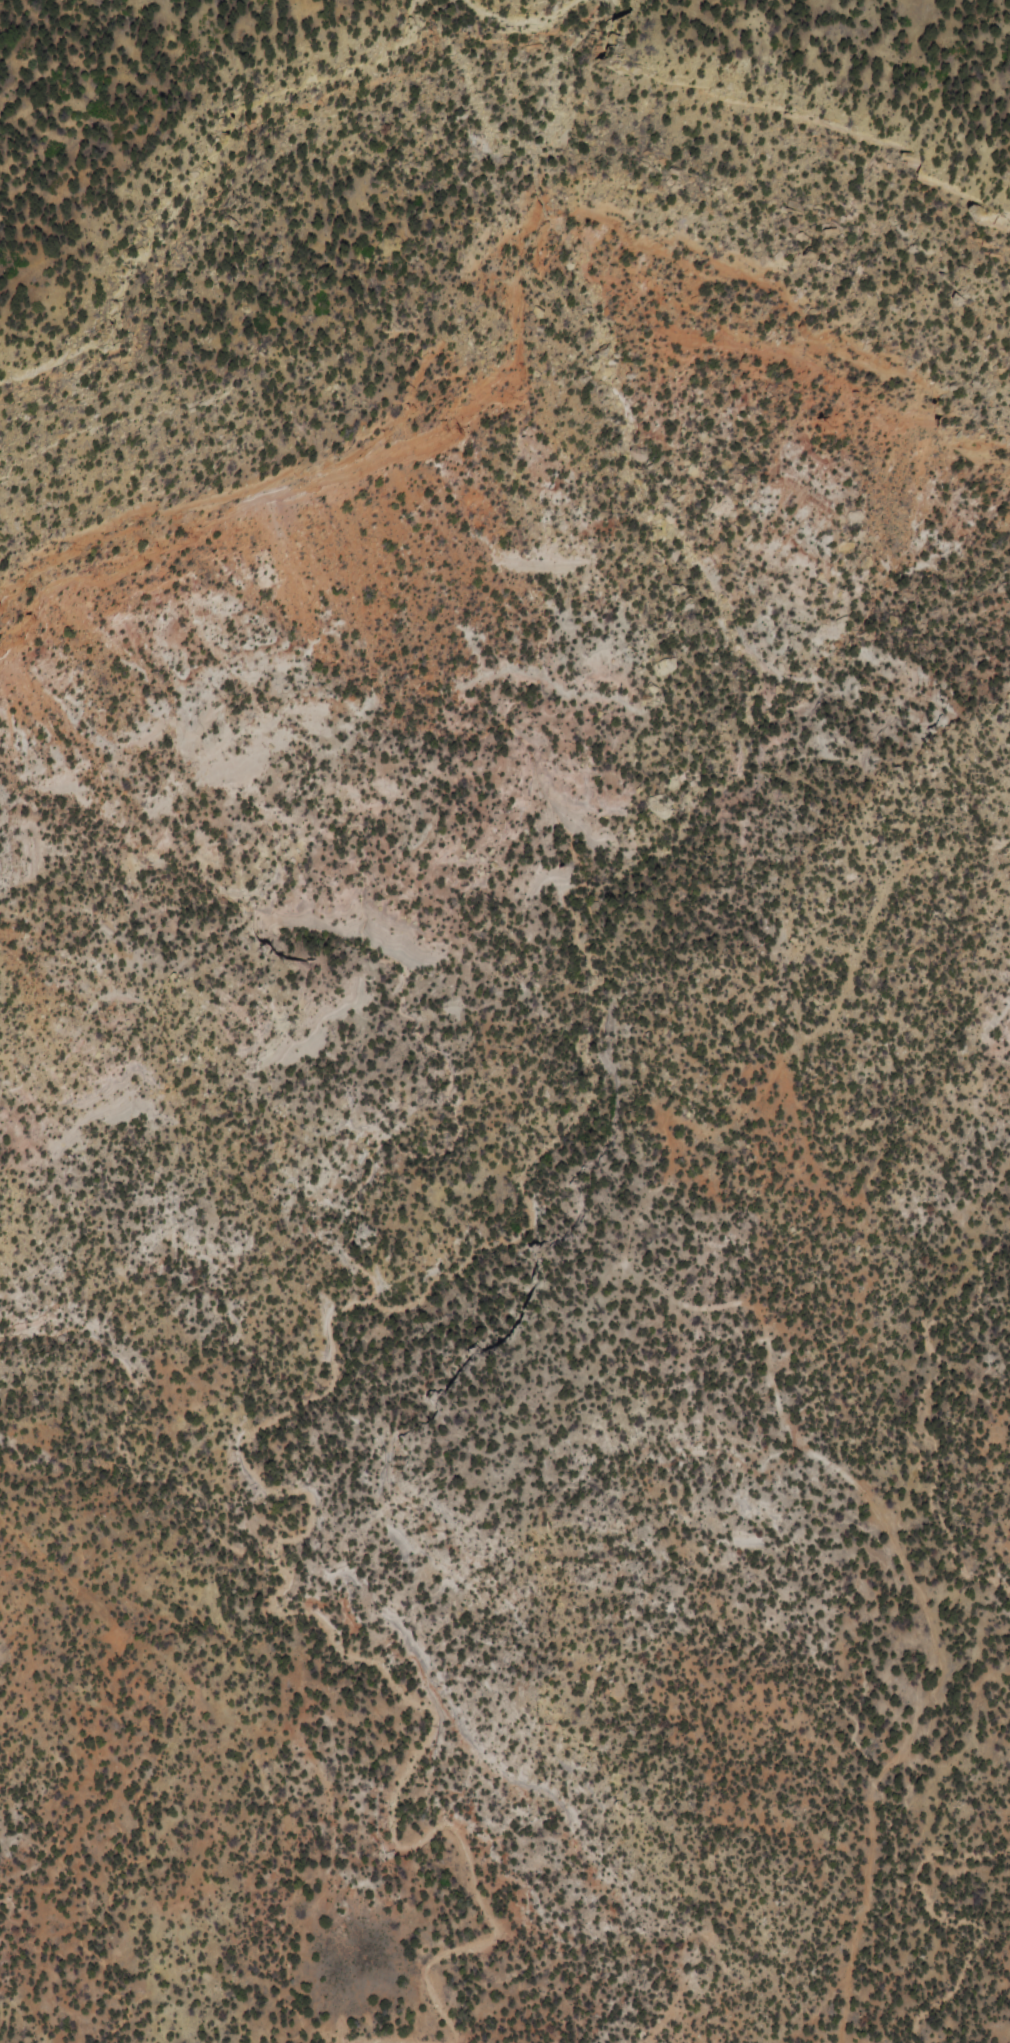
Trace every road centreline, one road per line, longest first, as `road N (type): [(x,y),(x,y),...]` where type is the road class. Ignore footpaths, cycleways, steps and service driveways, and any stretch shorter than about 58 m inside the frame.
road 1 (track): [(784,2042),(842,1682),(831,1588),(805,1499),(758,1431),(685,1368),(638,1300),(633,1227),(878,765)]
road 2 (track): [(275,2042),(284,2007),(284,1839),(242,1766),(96,1640),(0,1582)]

